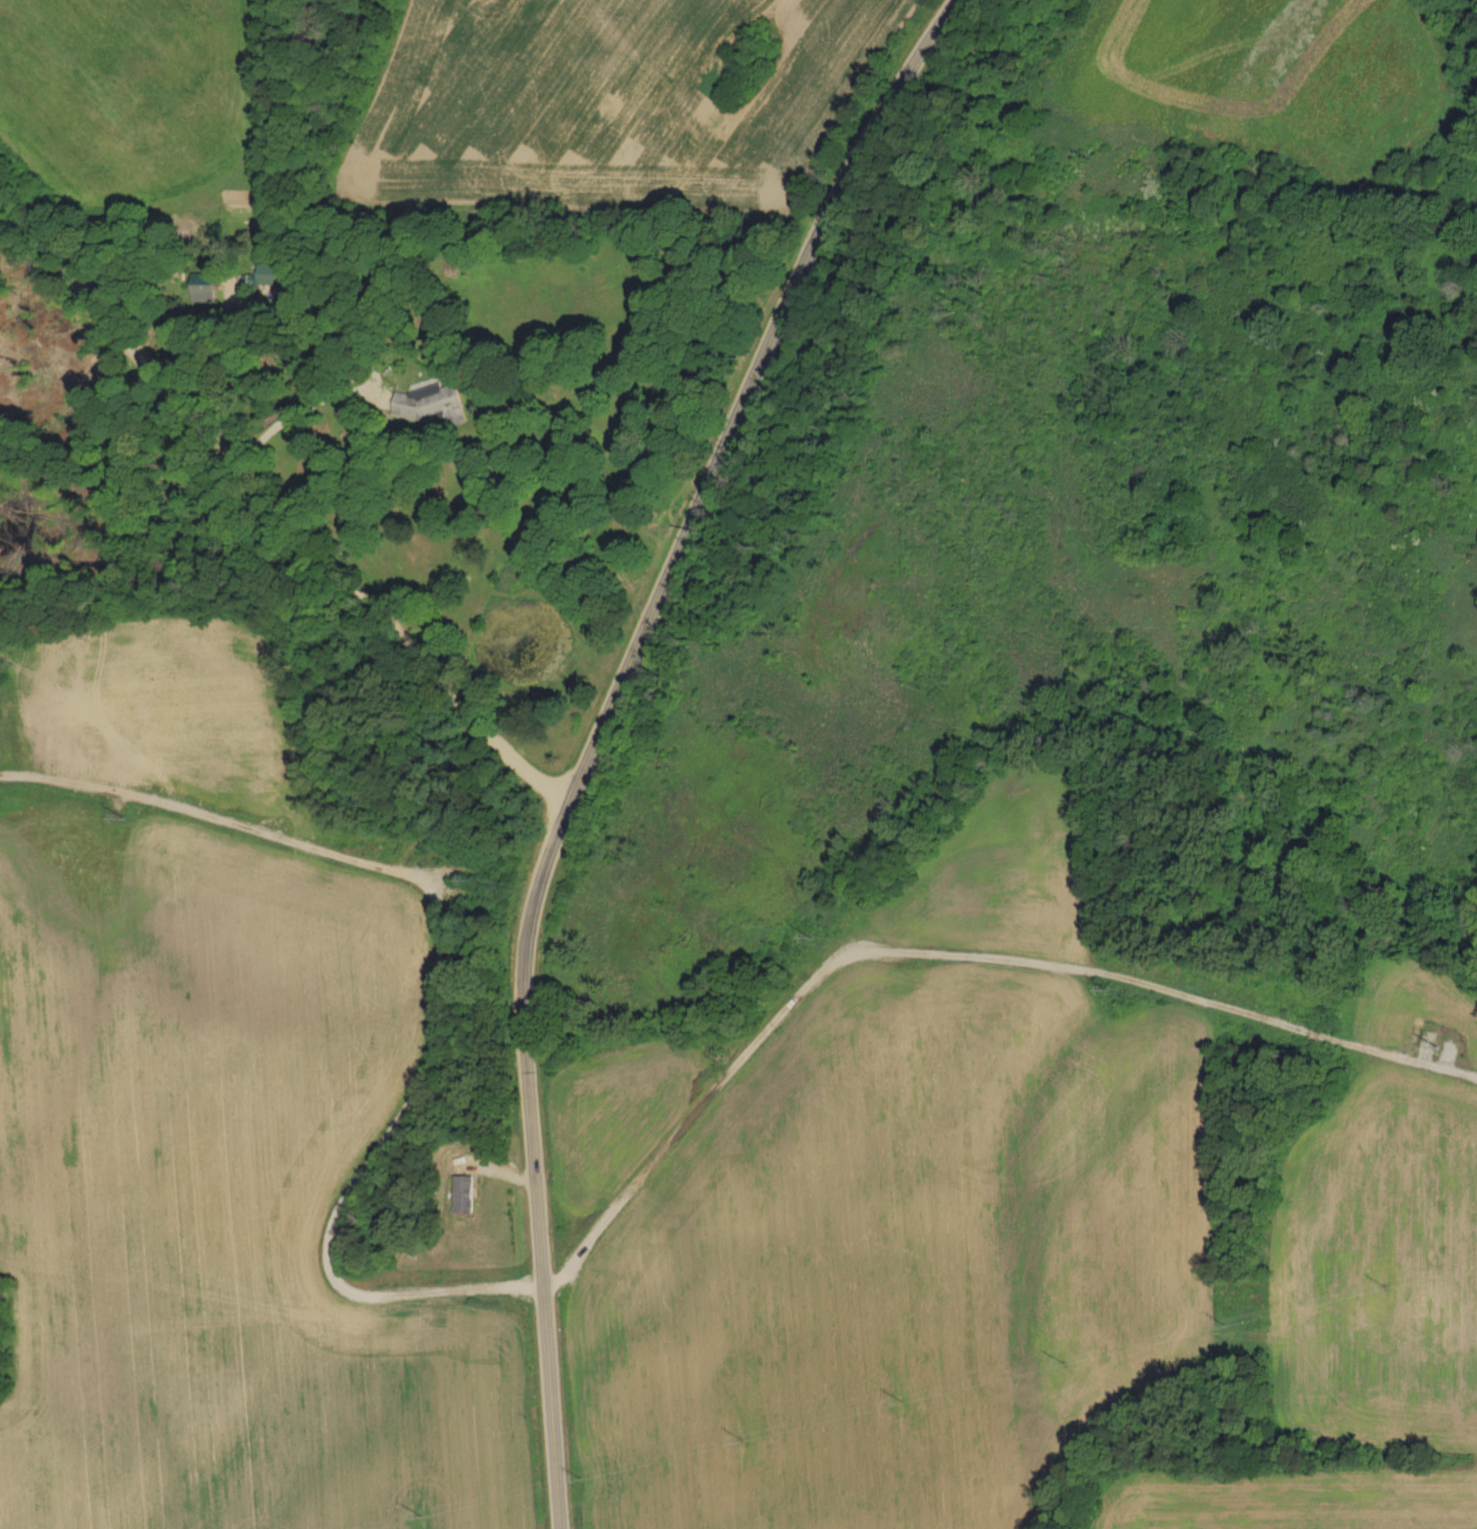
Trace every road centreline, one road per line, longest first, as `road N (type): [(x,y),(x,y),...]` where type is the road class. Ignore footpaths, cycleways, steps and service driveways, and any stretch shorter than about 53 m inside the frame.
road 1 (tertiary): [(559,1528),(524,1002),(538,875),(566,798),(879,129),(957,0)]
road 2 (residential): [(307,493),(0,179)]
road 3 (residential): [(566,798),(307,493)]

